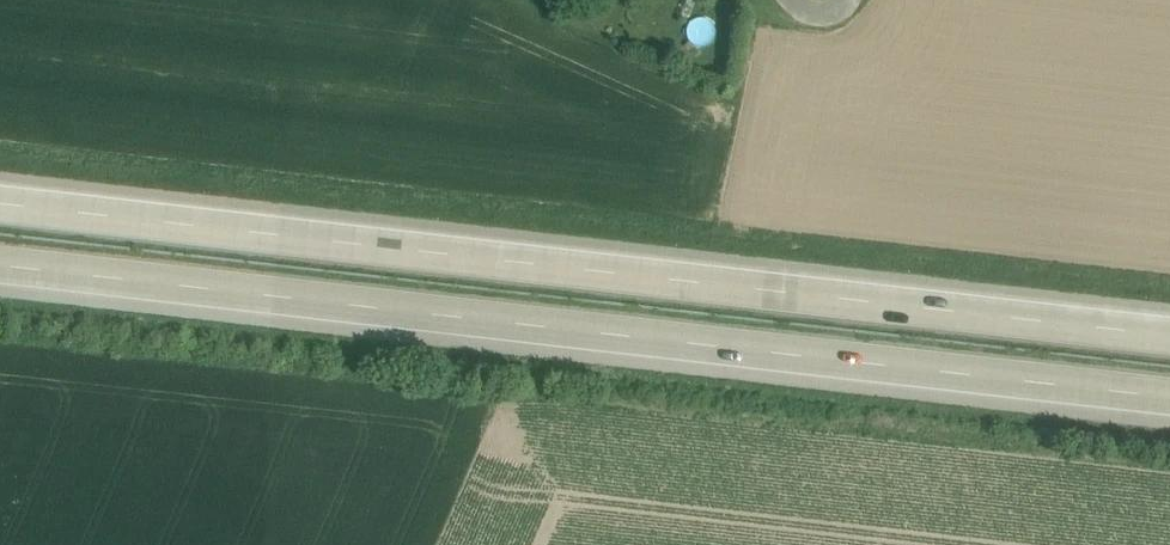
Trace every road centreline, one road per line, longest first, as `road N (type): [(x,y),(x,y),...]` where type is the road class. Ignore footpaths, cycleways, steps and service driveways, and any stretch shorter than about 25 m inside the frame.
road 1 (motorway): [(0,265),(1169,397)]
road 2 (motorway): [(1169,334),(0,203)]

